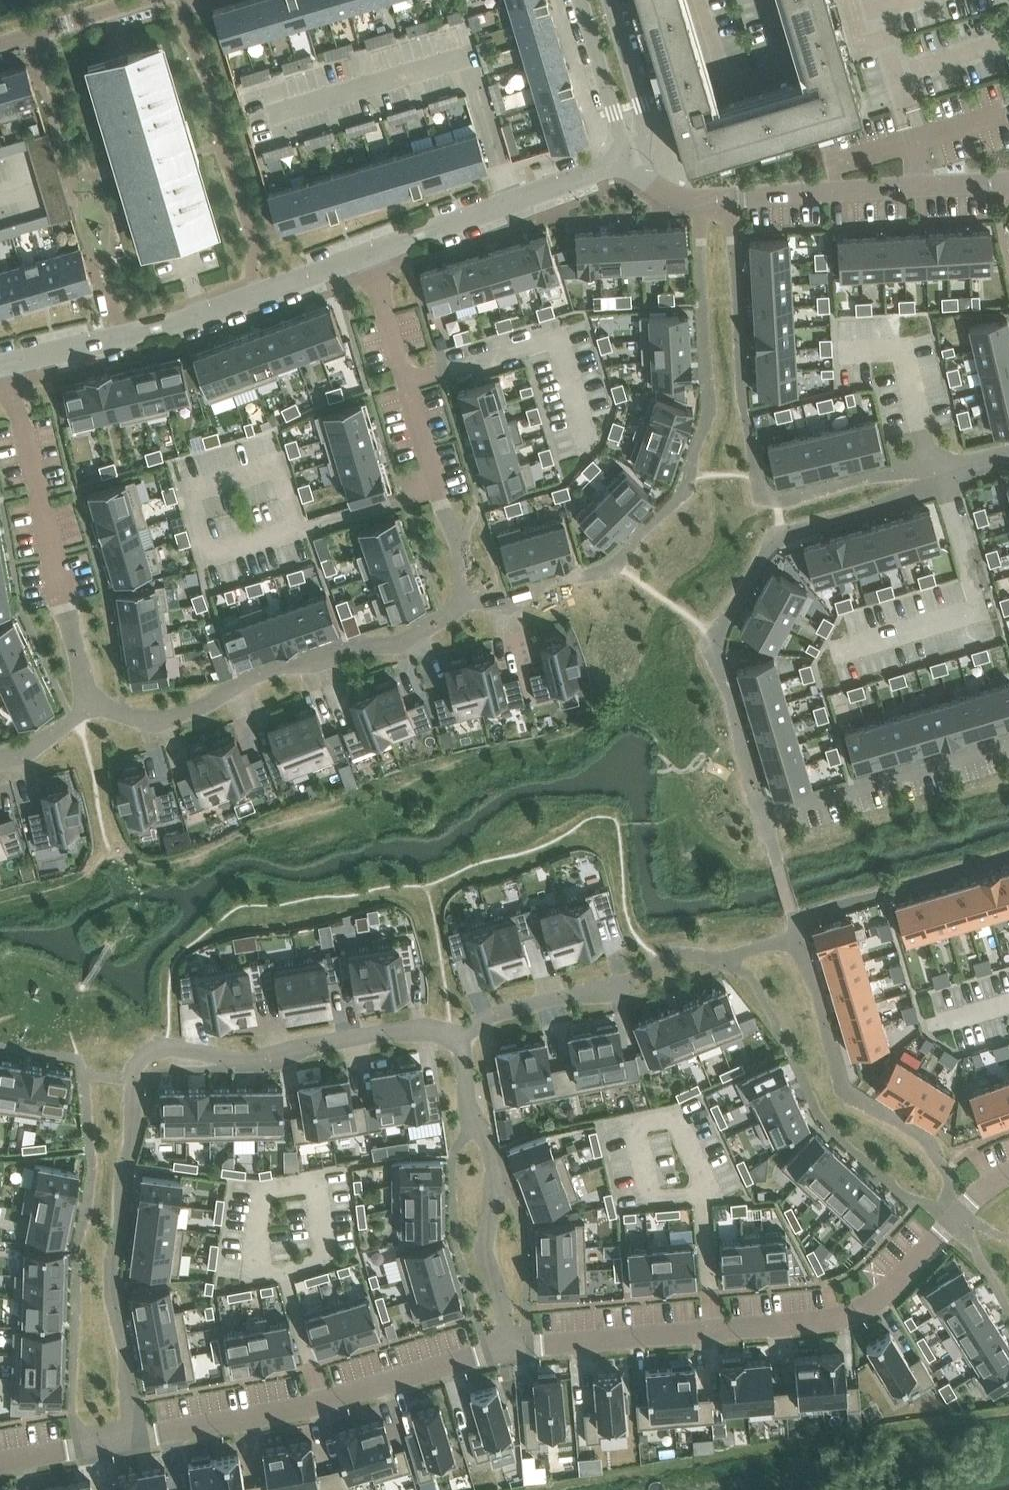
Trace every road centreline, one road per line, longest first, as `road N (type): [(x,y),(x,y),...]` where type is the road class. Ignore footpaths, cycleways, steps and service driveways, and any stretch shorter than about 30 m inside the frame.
road 1 (residential): [(142,1431),(113,1293),(136,1076),(148,1053),(159,1045),(256,1059),(361,1036),(463,1032)]
road 2 (residential): [(509,1344),(835,1316),(886,1292),(979,1194),(1008,1174)]
road 3 (residential): [(93,709),(178,713),(282,666),(409,637),(467,599)]
road 4 (residential): [(142,1431),(322,1400),(509,1344)]
road 5 (tertiary): [(8,363),(202,315),(363,254)]
road 6 (residential): [(363,254),(461,545),(467,599)]
road 7 (residential): [(8,363),(93,709)]
road 8 (residential): [(509,1344),(483,1250),(496,1175),(469,1102),(463,1032)]
road 9 (tertiary): [(363,254),(599,171),(622,154)]
road 10 (residential): [(1008,183),(733,198)]
road 11 (residential): [(765,814),(1008,742)]
road 12 (residential): [(463,1032),(493,1015),(635,976)]
road 13 (tertiary): [(622,154),(645,121),(611,0)]
road 14 (tertiary): [(582,0),(622,154)]
road 15 (residential): [(0,43),(146,0)]
road 16 (residential): [(0,1458),(142,1431)]
road 17 (residential): [(622,154),(693,197),(733,198)]

